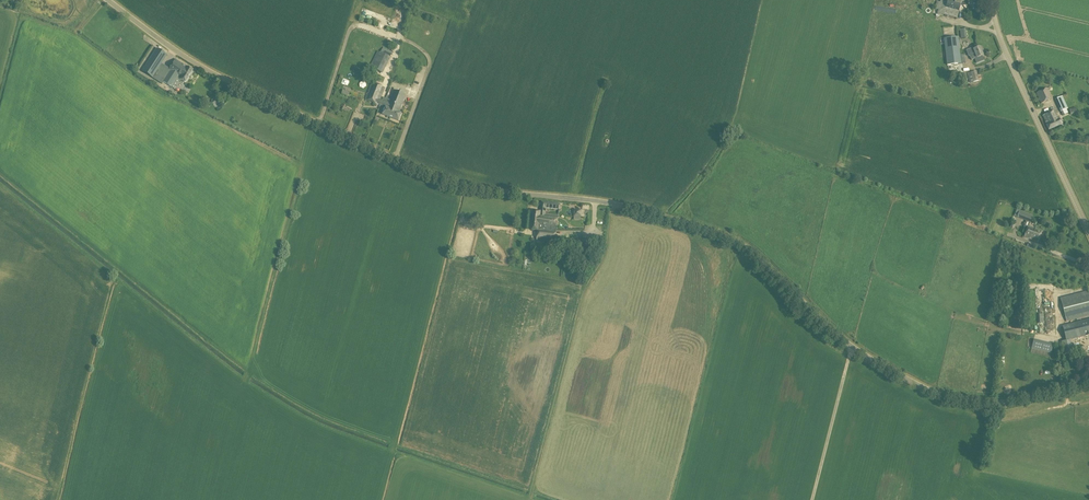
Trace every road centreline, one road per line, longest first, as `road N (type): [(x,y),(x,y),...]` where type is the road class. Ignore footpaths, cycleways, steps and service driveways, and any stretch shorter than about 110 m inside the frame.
road 1 (unclassified): [(1088,383),(1002,403),(938,394),(852,347),(729,238),(605,202),(448,183),(221,78),(107,0)]
road 2 (tertiary): [(1088,230),(1015,73),(992,0)]
road 3 (track): [(395,159),(430,64),(422,49),(398,38),(403,9)]
road 4 (track): [(812,499),(852,347)]

